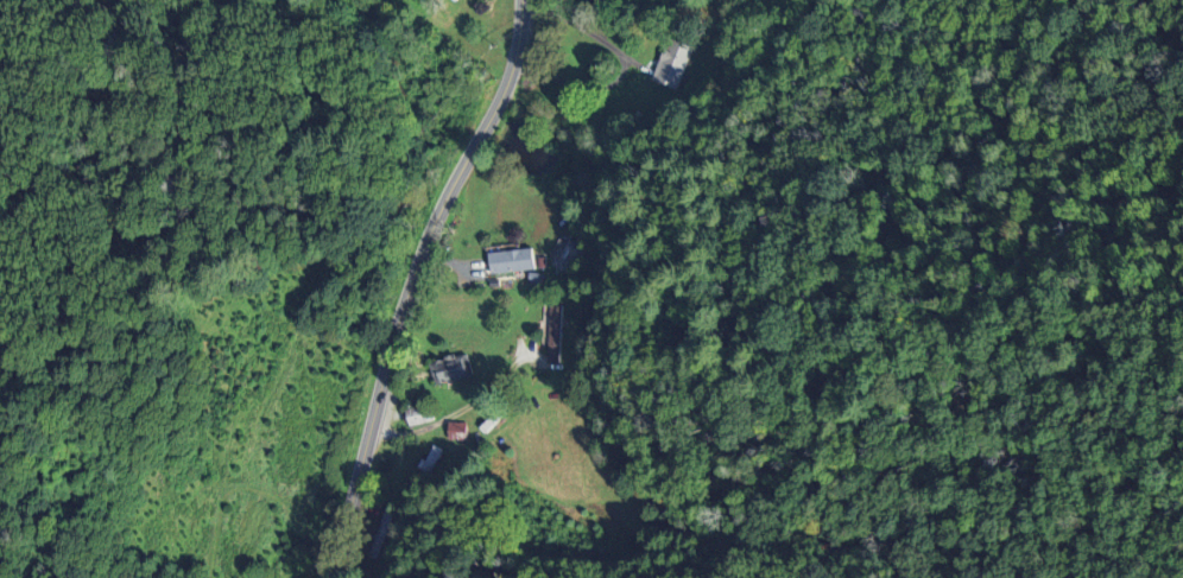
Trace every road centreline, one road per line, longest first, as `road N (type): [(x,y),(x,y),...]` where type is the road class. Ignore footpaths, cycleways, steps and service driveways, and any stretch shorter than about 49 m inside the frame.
road 1 (tertiary): [(335,577),(418,260),(505,90),(523,0)]

